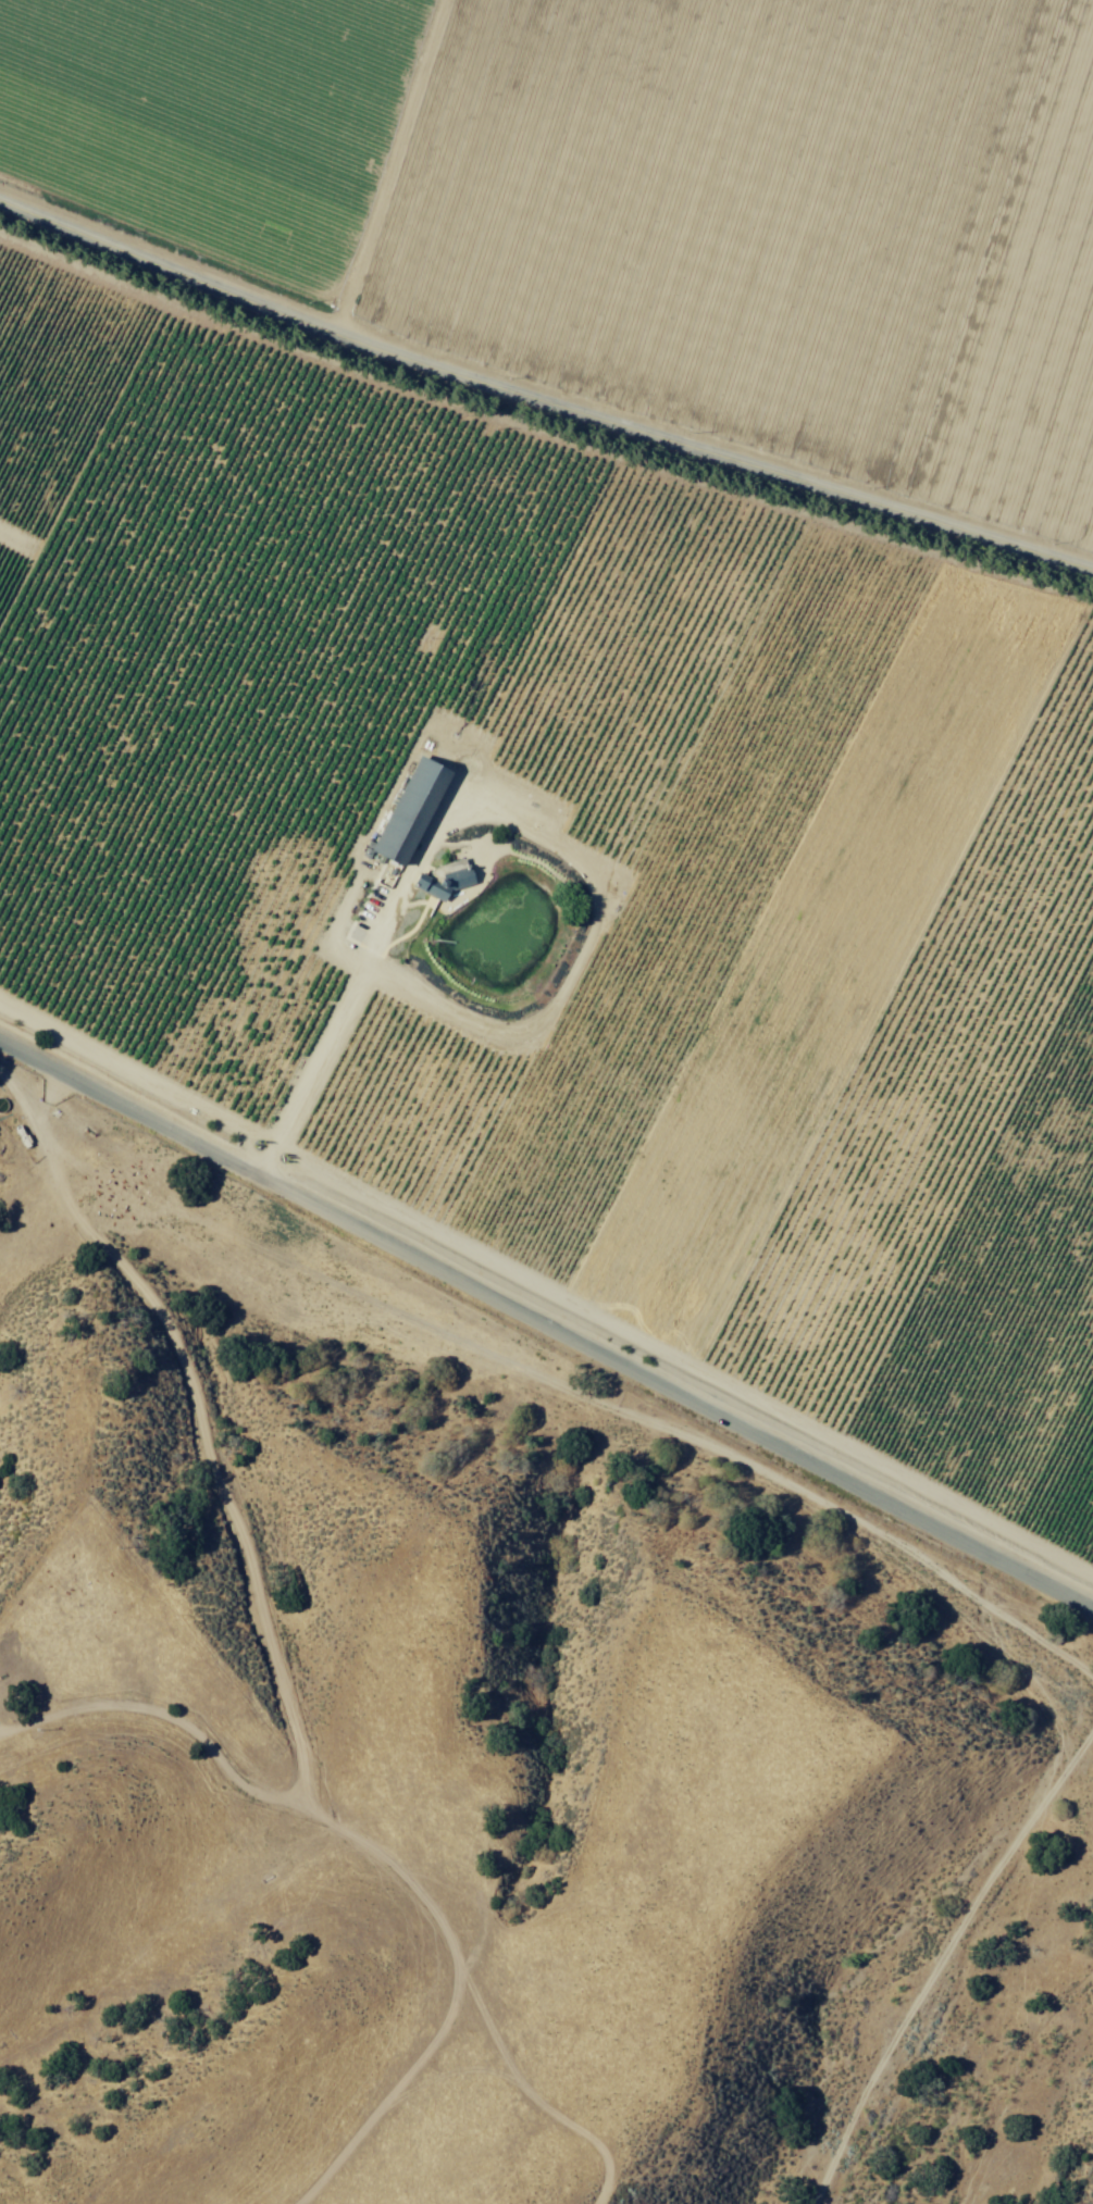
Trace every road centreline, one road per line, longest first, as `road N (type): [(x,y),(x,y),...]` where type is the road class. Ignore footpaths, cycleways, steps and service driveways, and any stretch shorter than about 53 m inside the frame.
road 1 (track): [(240,2203),(276,2177),(558,2041),(551,1976),(299,1628),(177,1378),(160,1288),(114,1199),(109,1098)]
road 2 (tertiary): [(1092,1610),(0,1040)]
road 3 (secondary): [(1092,570),(505,389),(0,192)]

